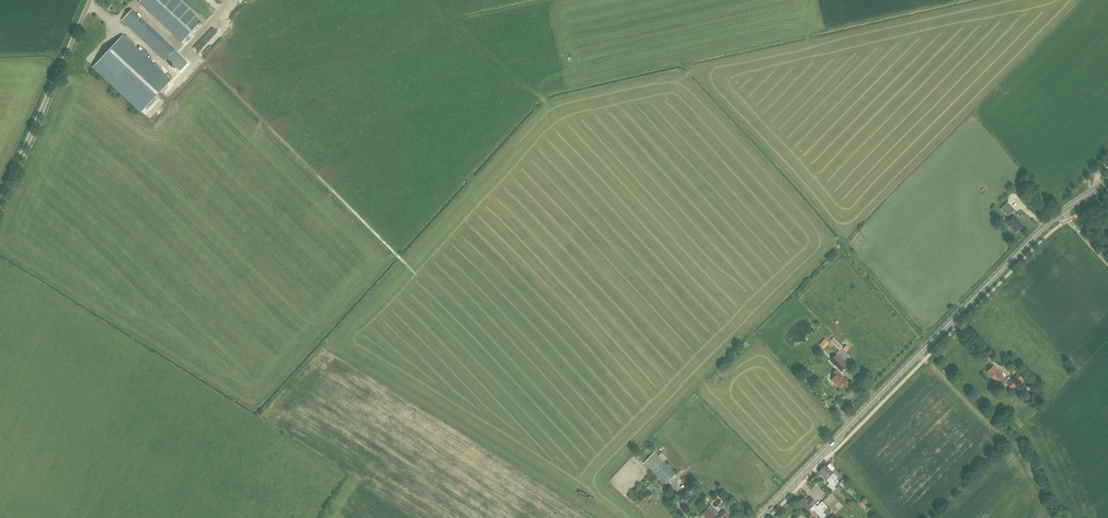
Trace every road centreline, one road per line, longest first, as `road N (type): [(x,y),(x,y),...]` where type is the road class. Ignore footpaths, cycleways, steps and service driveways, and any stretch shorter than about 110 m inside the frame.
road 1 (secondary): [(755,517),(1062,212)]
road 2 (unclassified): [(0,202),(90,0)]

